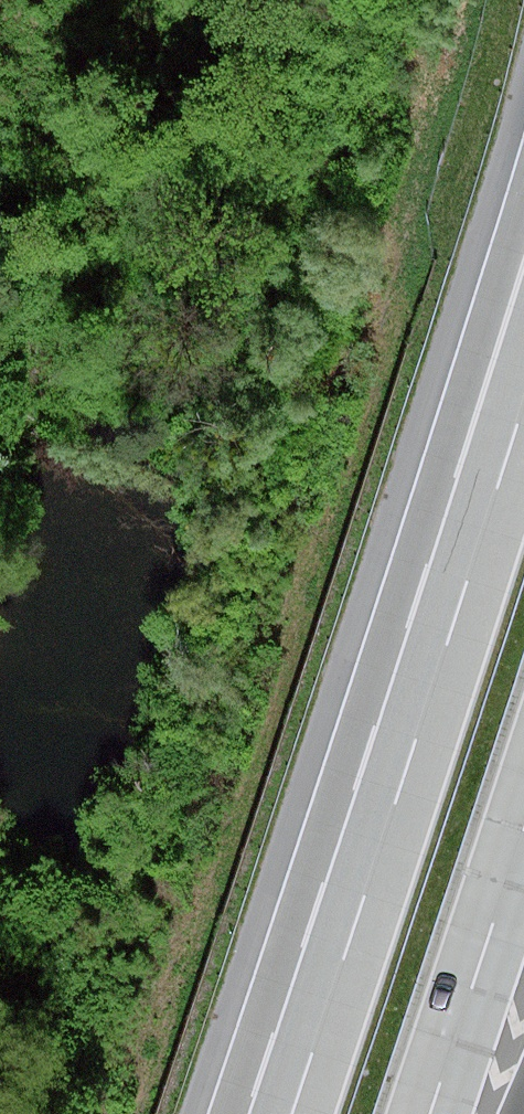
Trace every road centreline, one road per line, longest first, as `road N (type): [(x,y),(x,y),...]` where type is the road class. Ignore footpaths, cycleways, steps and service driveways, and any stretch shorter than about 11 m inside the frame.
road 1 (motorway): [(523,178),(424,527),(412,763)]
road 2 (motorway): [(523,406),(412,763)]
road 3 (motorway): [(412,763),(290,1113)]
road 4 (motorway): [(436,1113),(523,839)]

